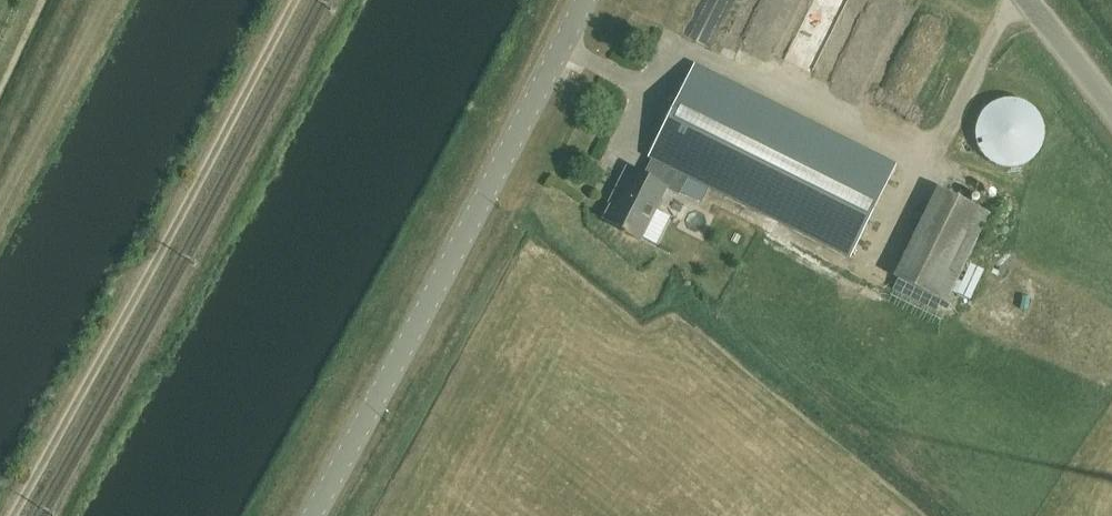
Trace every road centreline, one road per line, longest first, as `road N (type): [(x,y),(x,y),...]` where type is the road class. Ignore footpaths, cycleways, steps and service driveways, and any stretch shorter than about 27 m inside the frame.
road 1 (track): [(11,515),(294,0)]
road 2 (tertiary): [(310,515),(584,0)]
road 3 (unclassified): [(1111,105),(1029,0)]

